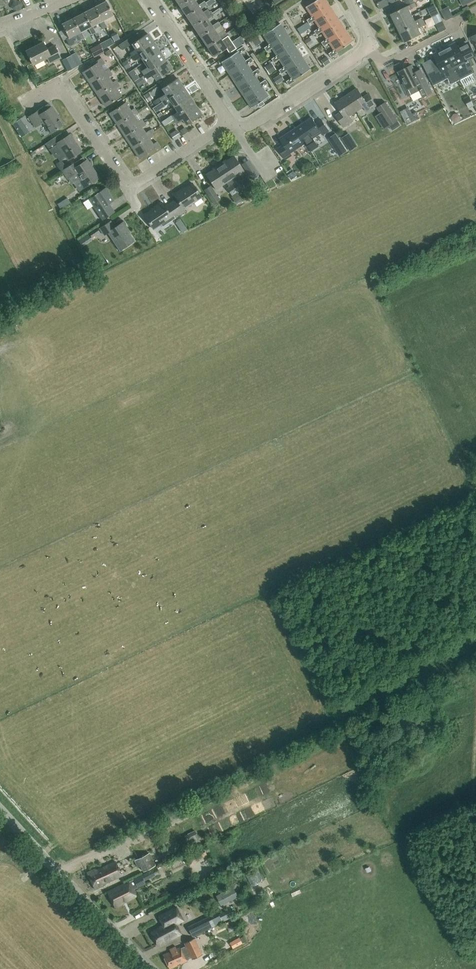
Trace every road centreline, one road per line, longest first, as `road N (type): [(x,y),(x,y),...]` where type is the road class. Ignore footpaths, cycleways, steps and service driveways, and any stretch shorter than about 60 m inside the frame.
road 1 (residential): [(230,121),(131,181),(118,175),(58,85),(23,106)]
road 2 (unclassified): [(152,968),(0,809)]
road 3 (residential): [(370,47),(252,124),(230,121)]
road 4 (residential): [(230,121),(148,0)]
road 5 (residential): [(370,47),(381,64),(475,9)]

